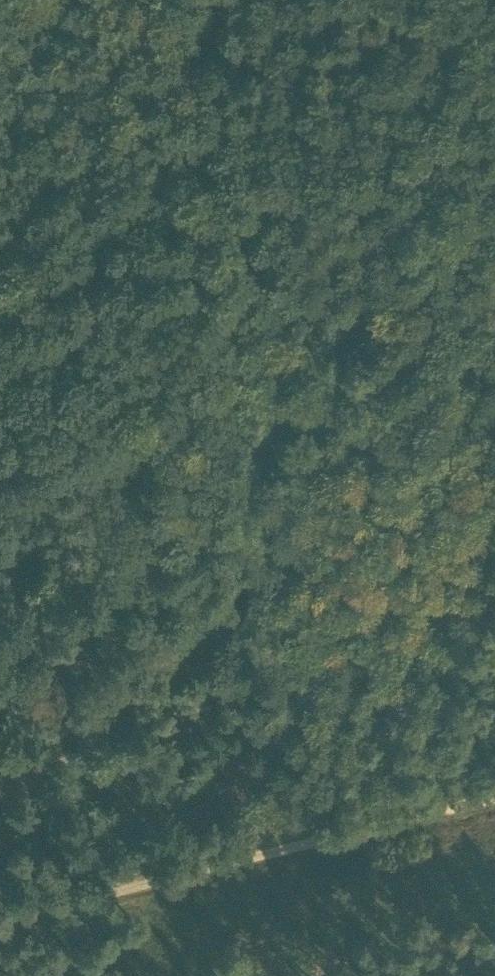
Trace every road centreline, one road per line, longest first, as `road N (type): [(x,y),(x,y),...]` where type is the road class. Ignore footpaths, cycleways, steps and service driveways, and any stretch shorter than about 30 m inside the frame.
road 1 (track): [(0,904),(494,786)]

